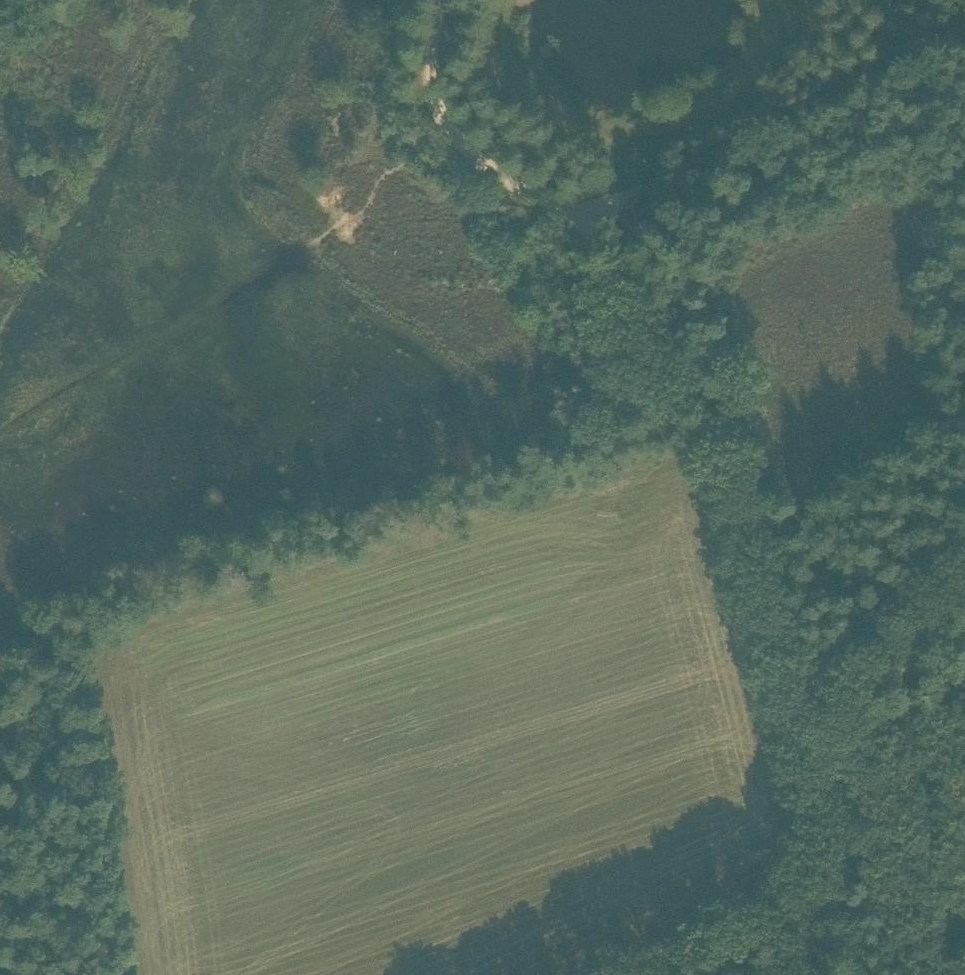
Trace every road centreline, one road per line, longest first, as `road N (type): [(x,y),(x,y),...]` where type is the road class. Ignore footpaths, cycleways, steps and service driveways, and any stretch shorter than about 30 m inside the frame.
road 1 (track): [(813,761),(741,474),(725,440),(633,319),(607,209)]
road 2 (track): [(607,209),(964,36)]
road 3 (track): [(607,209),(529,194),(443,130),(425,78),(444,0)]
road 4 (track): [(964,554),(836,671),(813,733),(813,761)]
road 5 (track): [(835,872),(604,974)]

